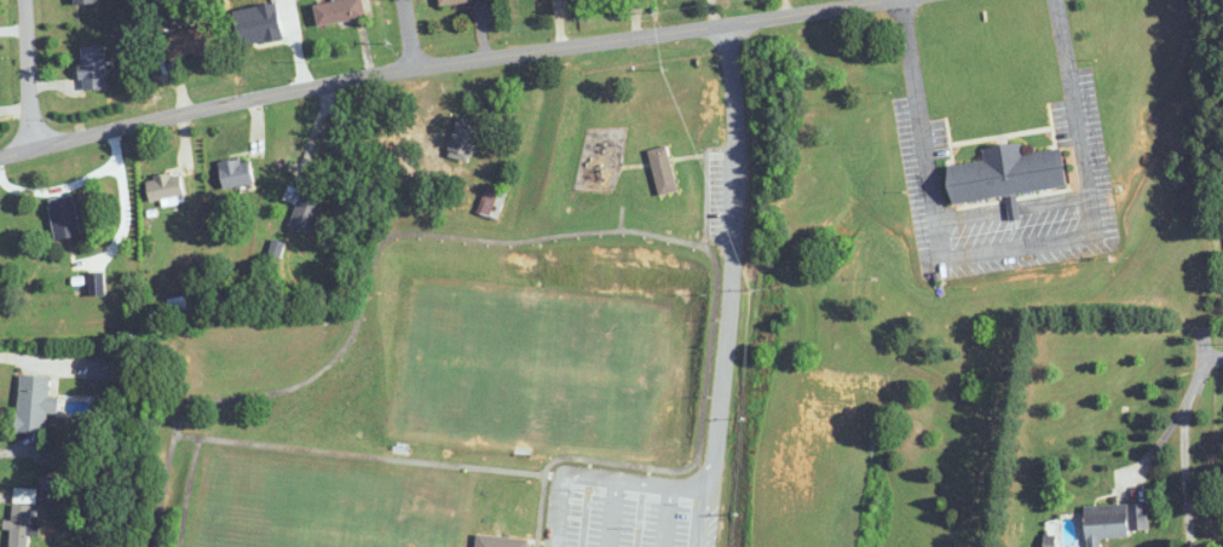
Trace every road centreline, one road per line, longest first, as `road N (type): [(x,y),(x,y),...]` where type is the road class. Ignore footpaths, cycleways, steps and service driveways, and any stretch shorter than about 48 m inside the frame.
road 1 (residential): [(0,158),(322,85),(880,0)]
road 2 (residential): [(31,150),(27,0)]

